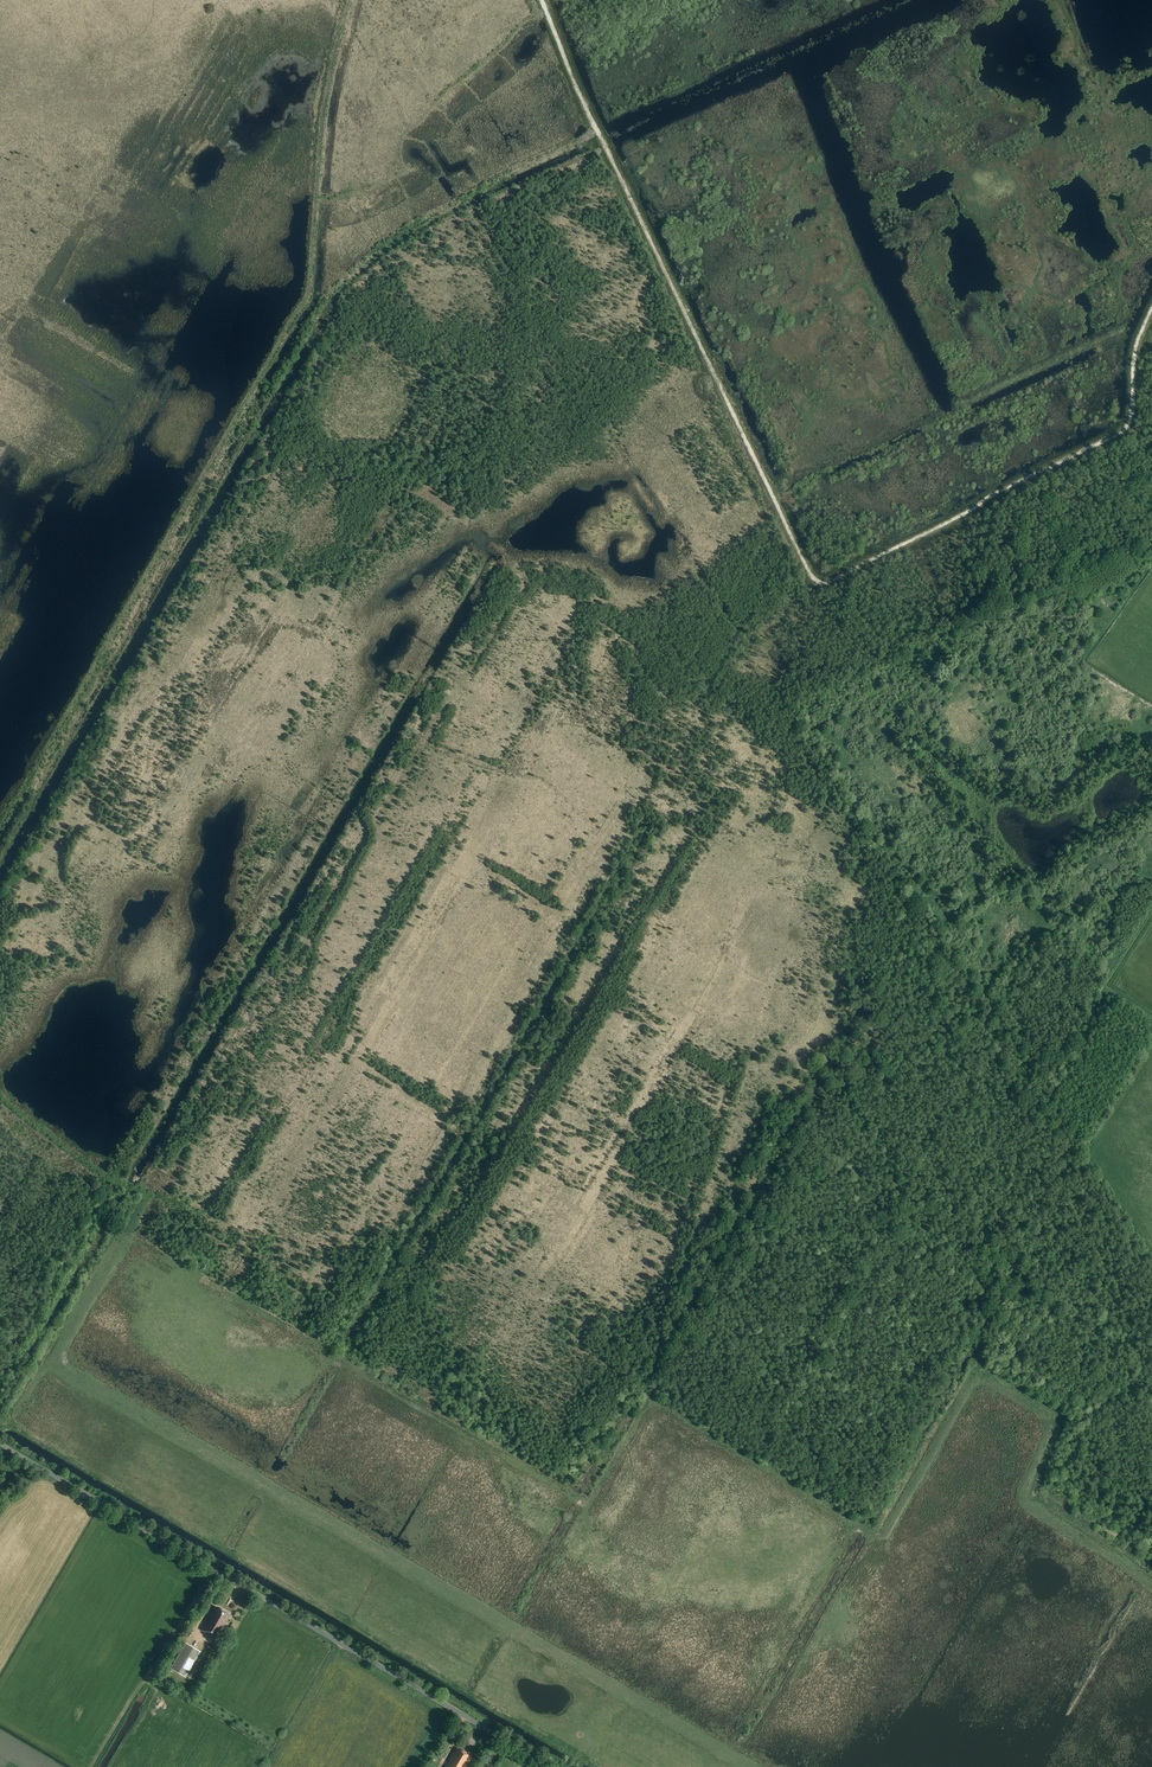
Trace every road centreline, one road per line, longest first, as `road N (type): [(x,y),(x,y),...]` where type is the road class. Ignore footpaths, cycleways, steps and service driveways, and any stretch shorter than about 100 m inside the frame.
road 1 (unclassified): [(555,1766),(0,1443)]

